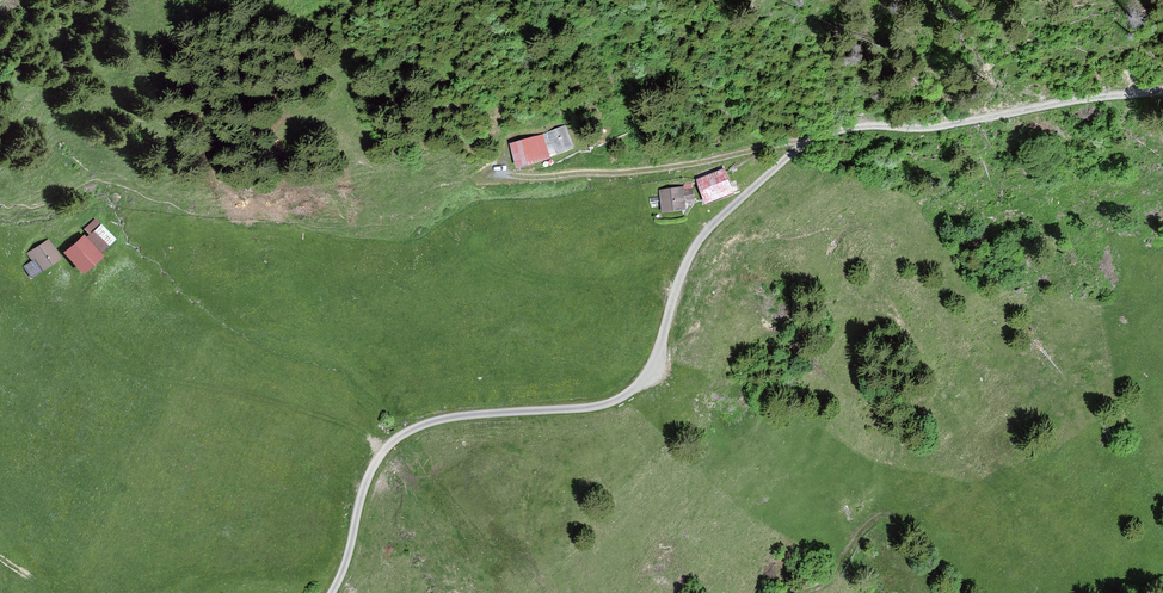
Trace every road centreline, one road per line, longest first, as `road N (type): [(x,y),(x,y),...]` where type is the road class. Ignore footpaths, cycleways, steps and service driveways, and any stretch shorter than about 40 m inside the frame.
road 1 (track): [(1162,90),(1090,95),(949,126),(868,126),(815,138),(703,235),(653,365),(620,399),(450,418),(400,436),(366,481),(329,592)]
road 2 (track): [(815,138),(659,169),(487,175)]

